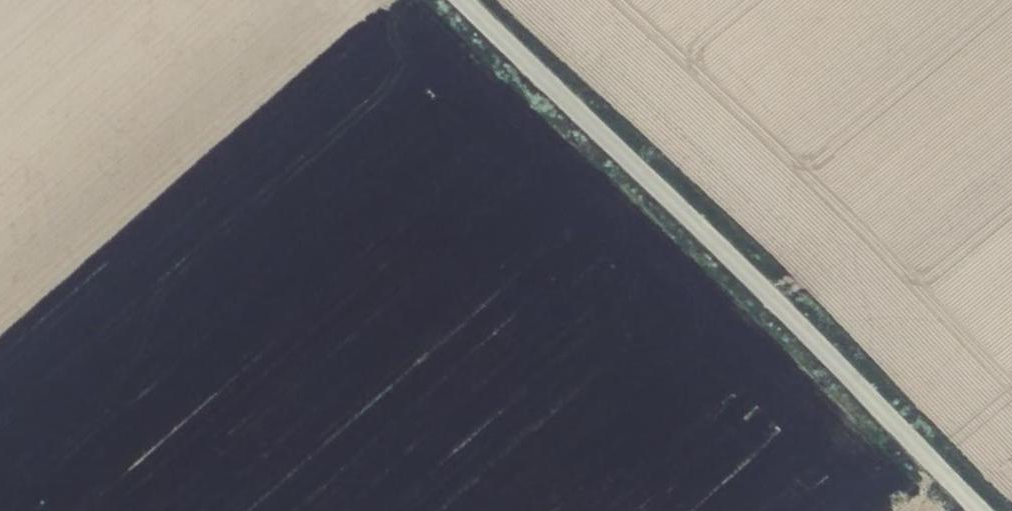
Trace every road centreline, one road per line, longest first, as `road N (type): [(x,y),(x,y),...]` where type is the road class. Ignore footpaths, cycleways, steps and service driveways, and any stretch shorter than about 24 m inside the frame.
road 1 (unclassified): [(464,0),(981,510)]

